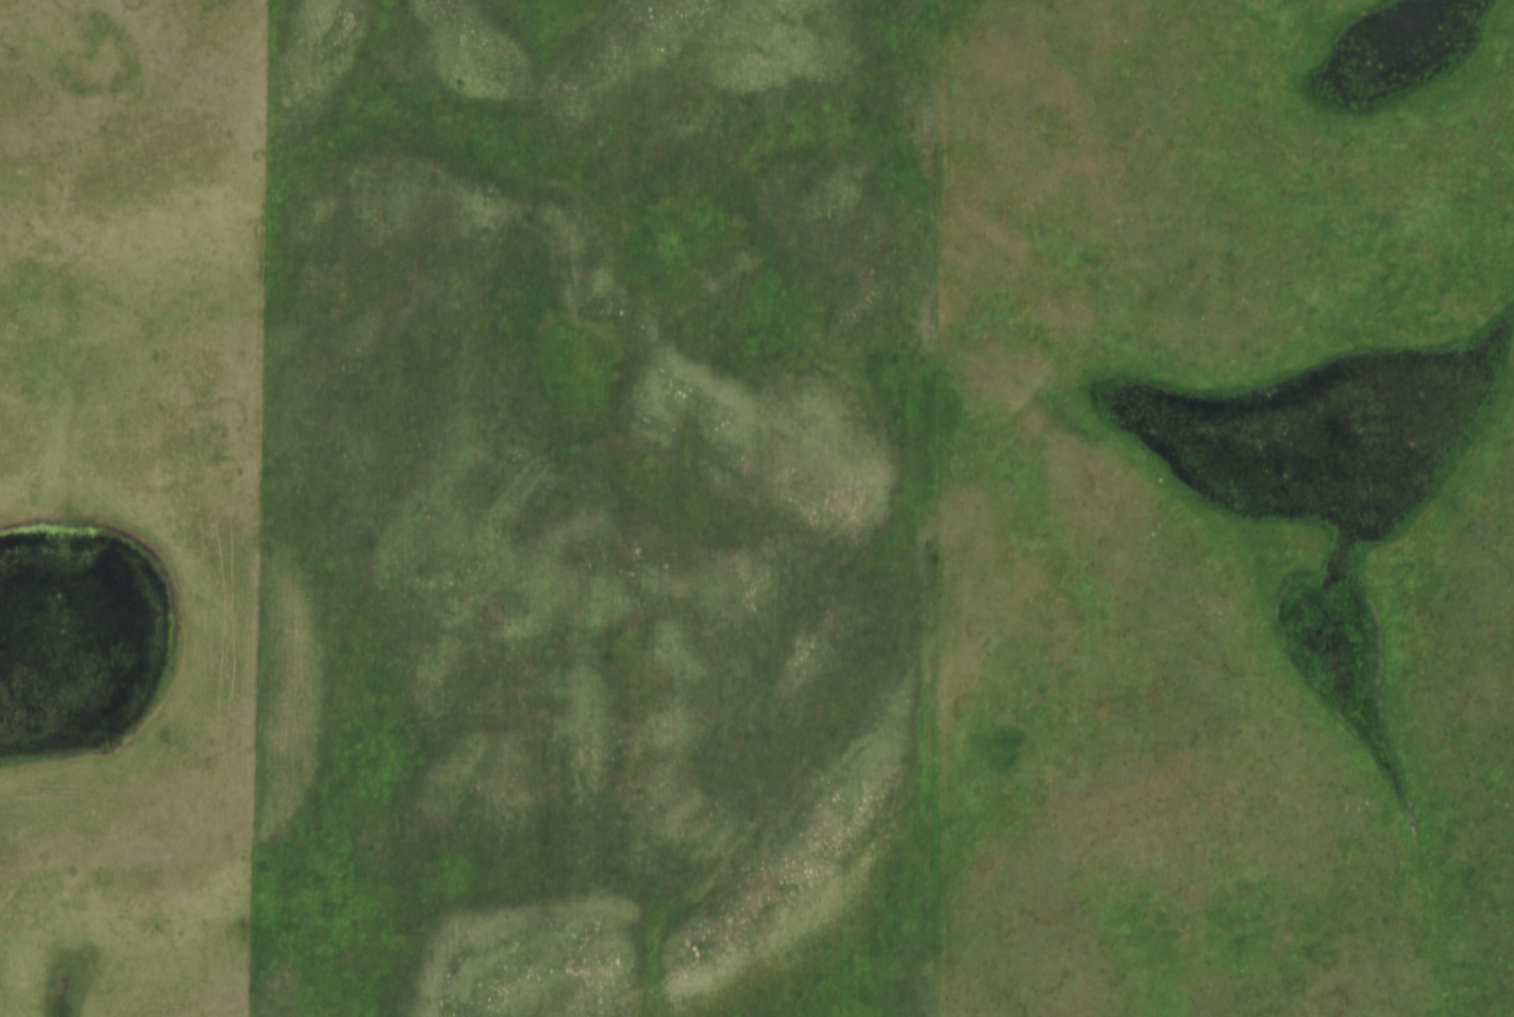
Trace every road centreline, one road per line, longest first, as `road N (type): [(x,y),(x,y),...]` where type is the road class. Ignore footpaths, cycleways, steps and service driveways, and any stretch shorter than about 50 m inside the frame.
road 1 (track): [(929,0),(930,1016)]

